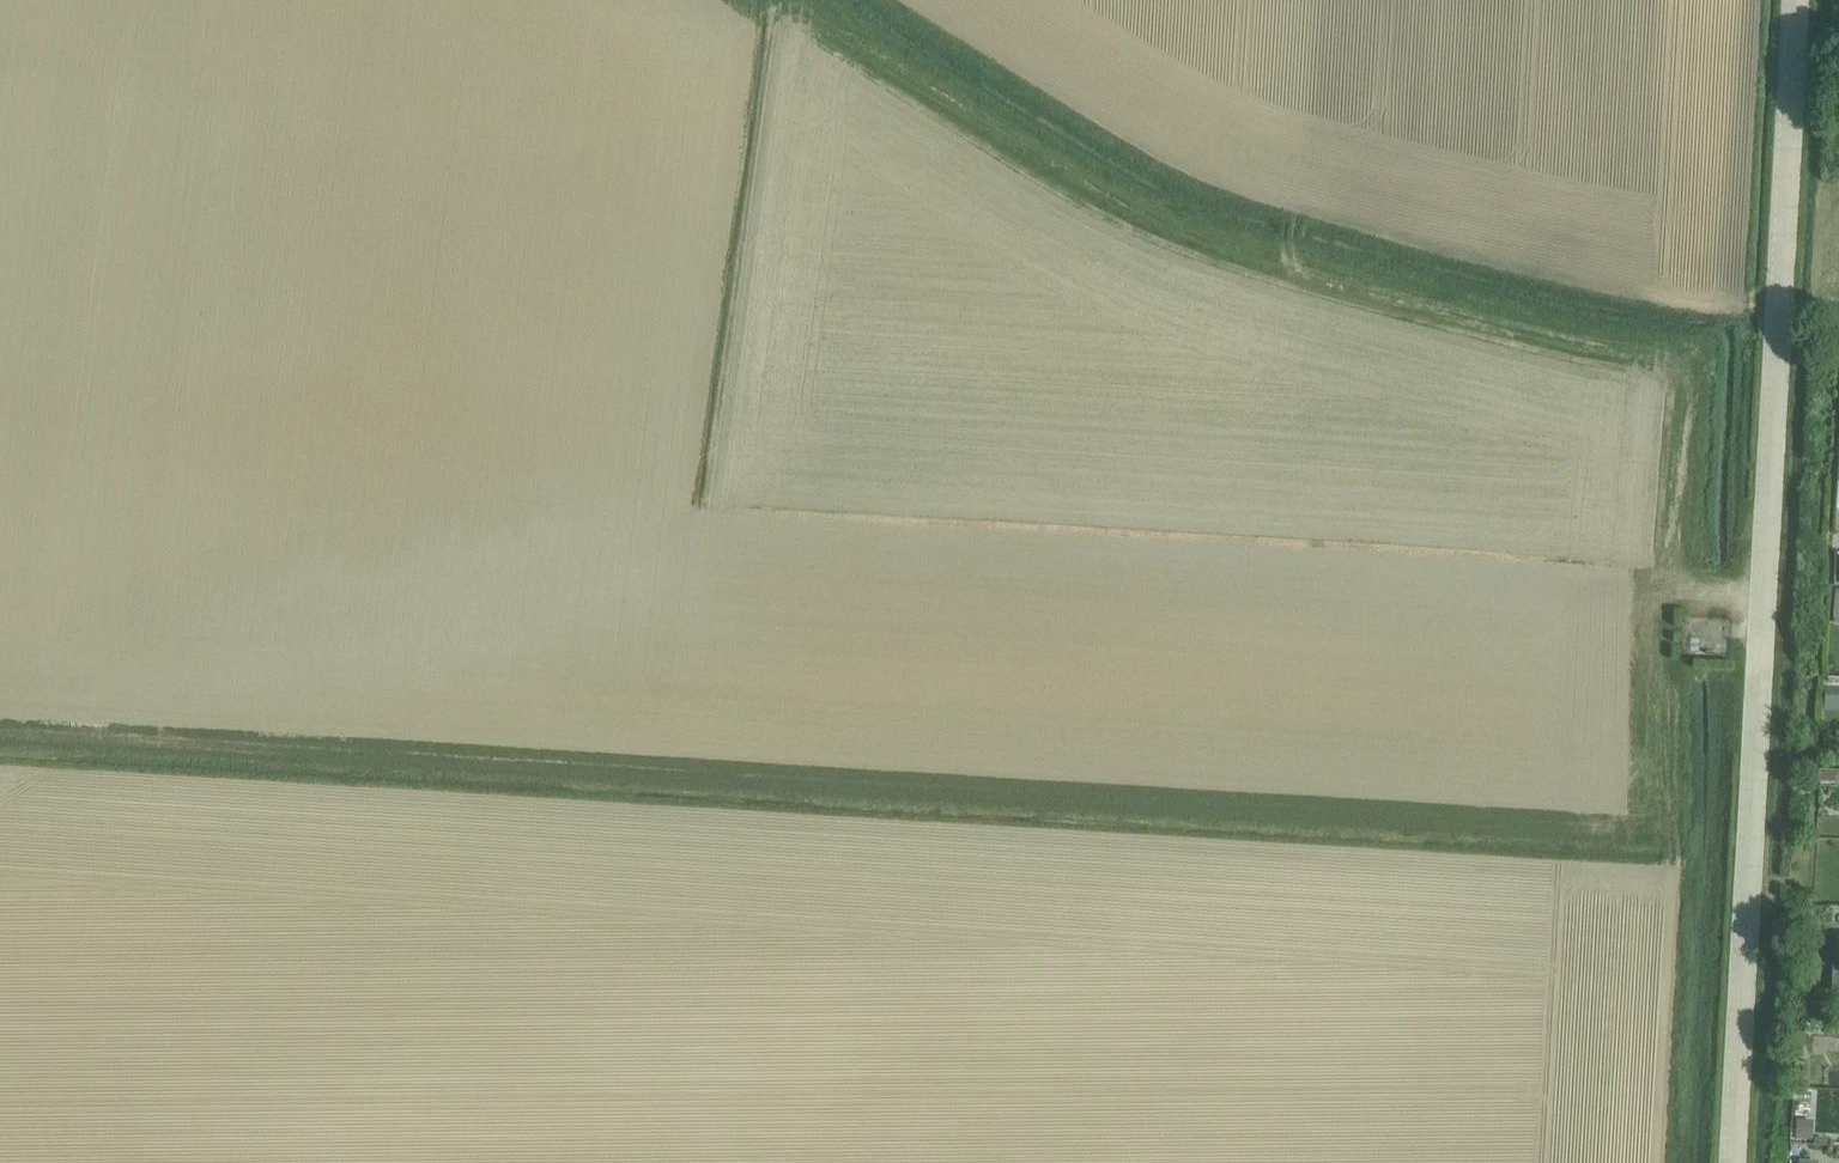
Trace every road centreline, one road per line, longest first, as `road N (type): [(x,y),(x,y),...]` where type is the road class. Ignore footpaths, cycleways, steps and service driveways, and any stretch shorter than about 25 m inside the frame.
road 1 (unclassified): [(1733,1162),(1796,0)]
road 2 (track): [(1625,580),(1763,597)]

